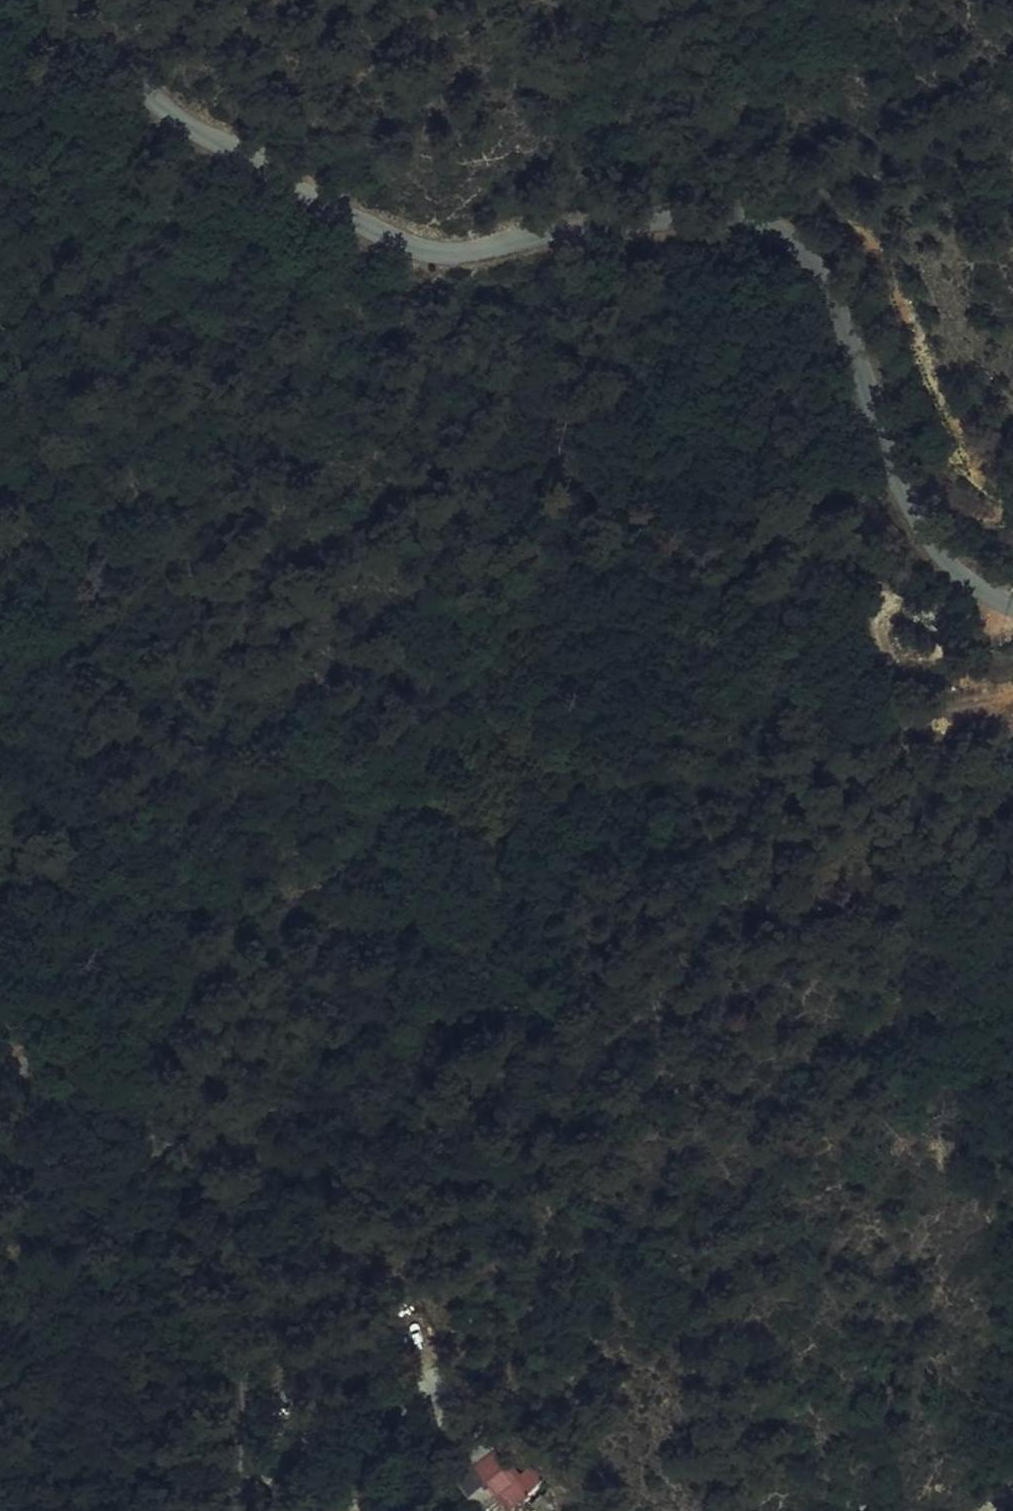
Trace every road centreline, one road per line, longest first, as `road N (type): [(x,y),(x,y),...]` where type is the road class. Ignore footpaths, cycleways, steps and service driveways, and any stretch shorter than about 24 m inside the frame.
road 1 (unclassified): [(1012,602),(973,583),(936,536),(816,264),(783,233),(677,217),(464,251),(420,248),(175,115),(76,0)]

